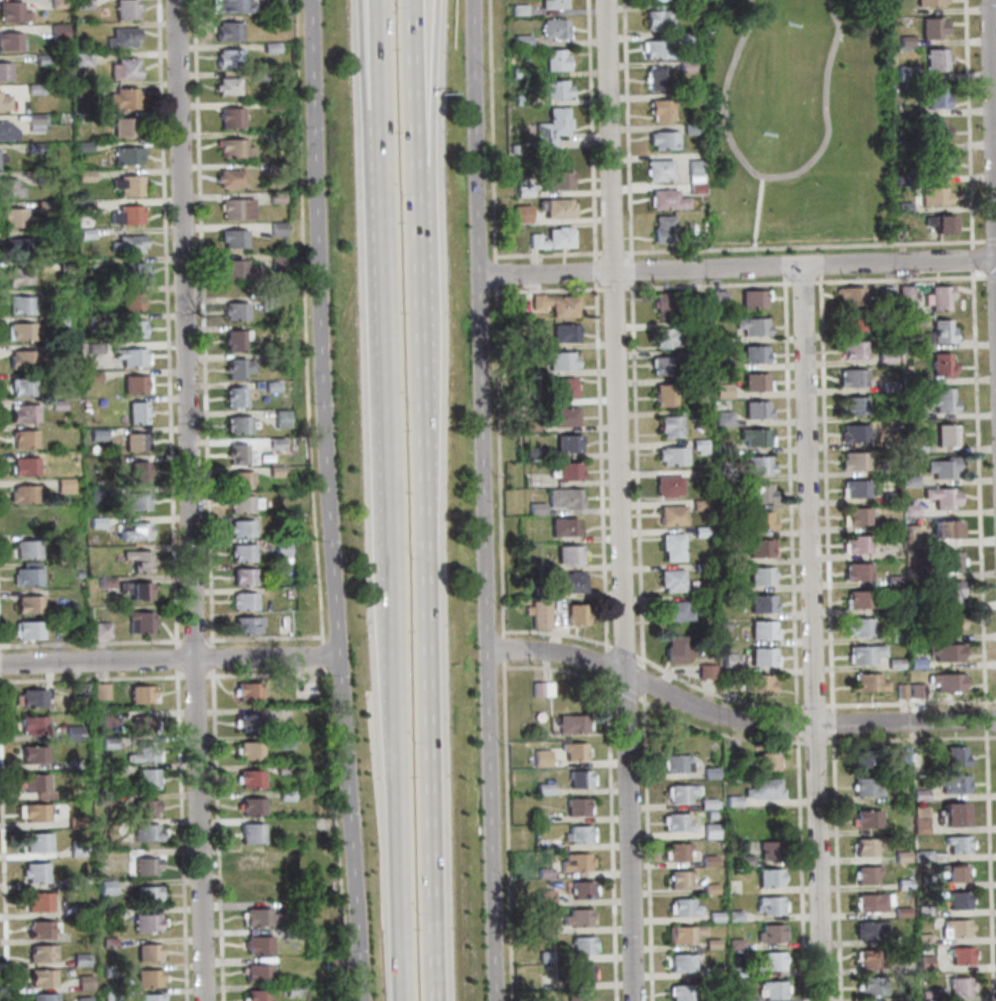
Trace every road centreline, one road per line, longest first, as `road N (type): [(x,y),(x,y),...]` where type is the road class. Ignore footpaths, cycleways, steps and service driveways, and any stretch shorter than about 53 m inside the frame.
road 1 (residential): [(203,1000),(176,0)]
road 2 (residential): [(632,1000),(605,0)]
road 3 (secondary): [(494,1000),(473,0)]
road 4 (residential): [(822,1000),(799,267)]
road 5 (secondary): [(311,0),(338,654)]
road 6 (residential): [(995,721),(744,722),(605,664),(554,652),(485,651)]
road 7 (residential): [(995,259),(478,274)]
road 8 (motorway): [(440,1000),(426,502)]
road 9 (motorway): [(394,559),(405,1000)]
road 10 (secondary): [(338,654),(357,1000)]
road 11 (residential): [(338,654),(0,665)]
road 12 (motorway): [(426,502),(417,201)]
road 13 (residential): [(995,240),(989,0)]
road 14 (motorway): [(390,345),(394,559)]
road 15 (motorway): [(380,135),(390,345)]
road 16 (motorway): [(417,201),(430,0)]
road 17 (motorway): [(417,201),(412,0)]
road 18 (motorway): [(365,0),(380,135)]
road 19 (motorway): [(379,0),(380,135)]

